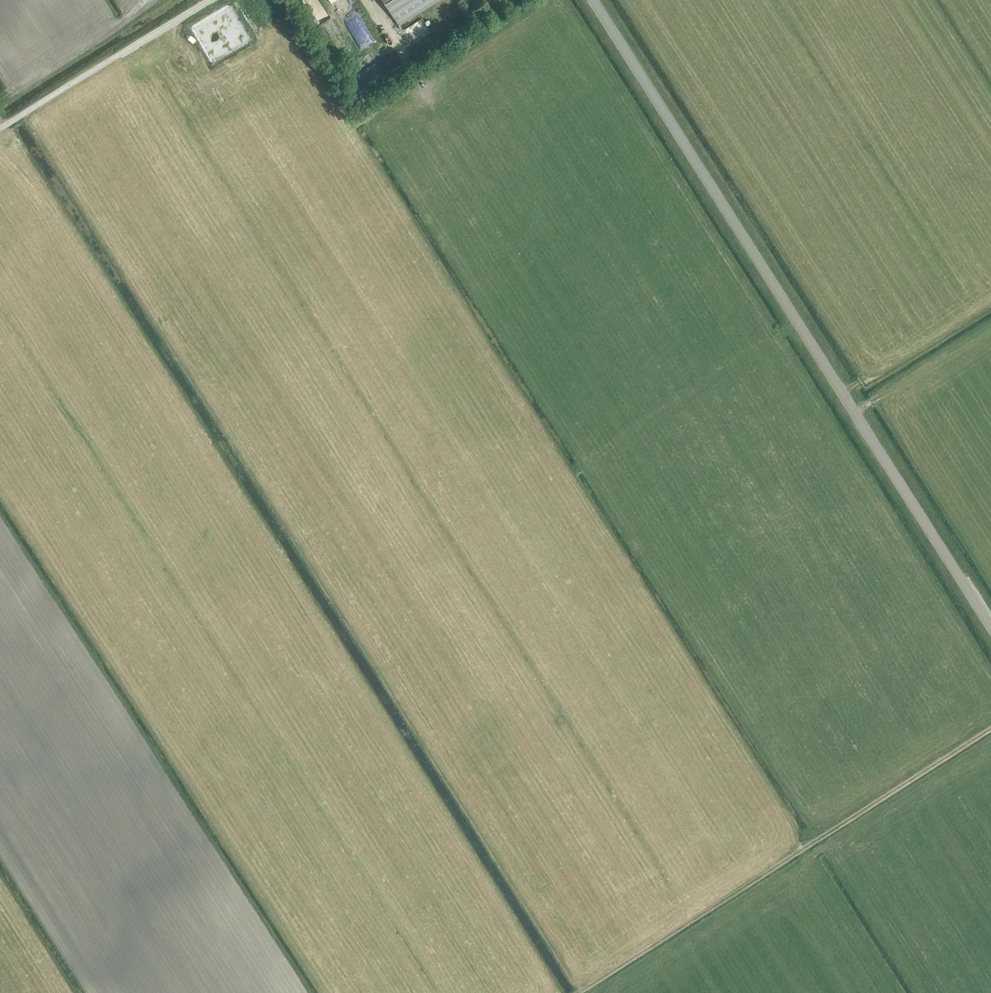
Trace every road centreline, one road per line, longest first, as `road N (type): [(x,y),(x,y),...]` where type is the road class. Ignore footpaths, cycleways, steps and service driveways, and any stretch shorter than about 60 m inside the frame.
road 1 (unclassified): [(990,627),(592,0)]
road 2 (track): [(990,727),(579,992)]

